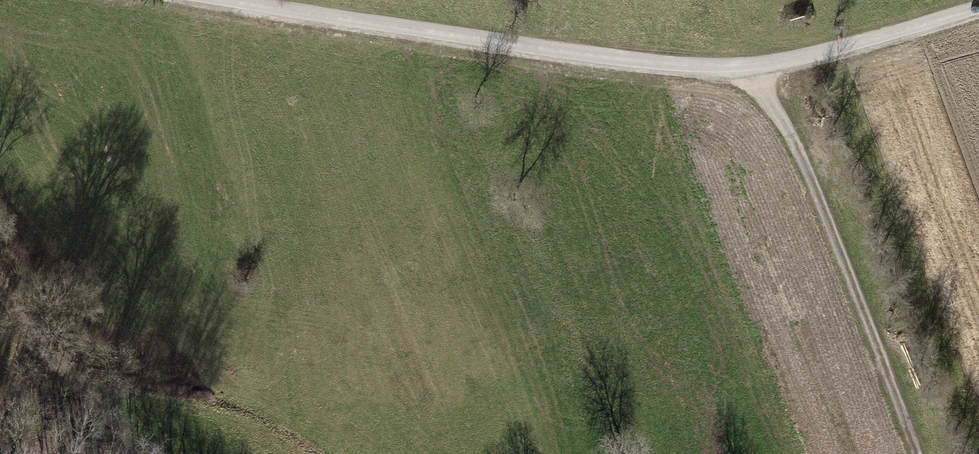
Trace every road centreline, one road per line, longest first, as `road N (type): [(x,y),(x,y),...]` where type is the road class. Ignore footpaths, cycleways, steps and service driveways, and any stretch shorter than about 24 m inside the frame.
road 1 (residential): [(978,11),(756,75),(558,54),(218,0)]
road 2 (track): [(756,75),(913,453)]
road 3 (track): [(0,305),(27,360),(120,453)]

